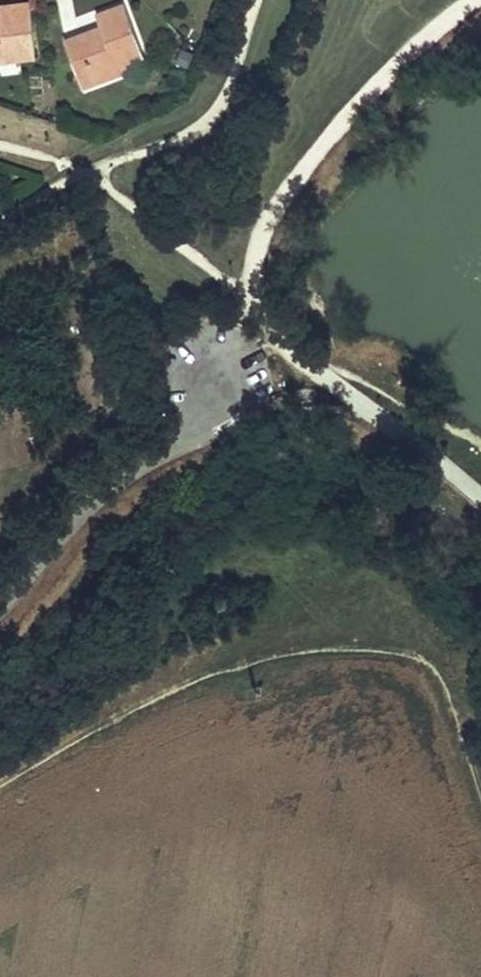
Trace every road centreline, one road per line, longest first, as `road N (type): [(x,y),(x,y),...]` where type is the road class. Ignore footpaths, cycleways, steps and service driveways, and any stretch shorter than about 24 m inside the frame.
road 1 (unclassified): [(224,396),(98,496),(0,598)]

